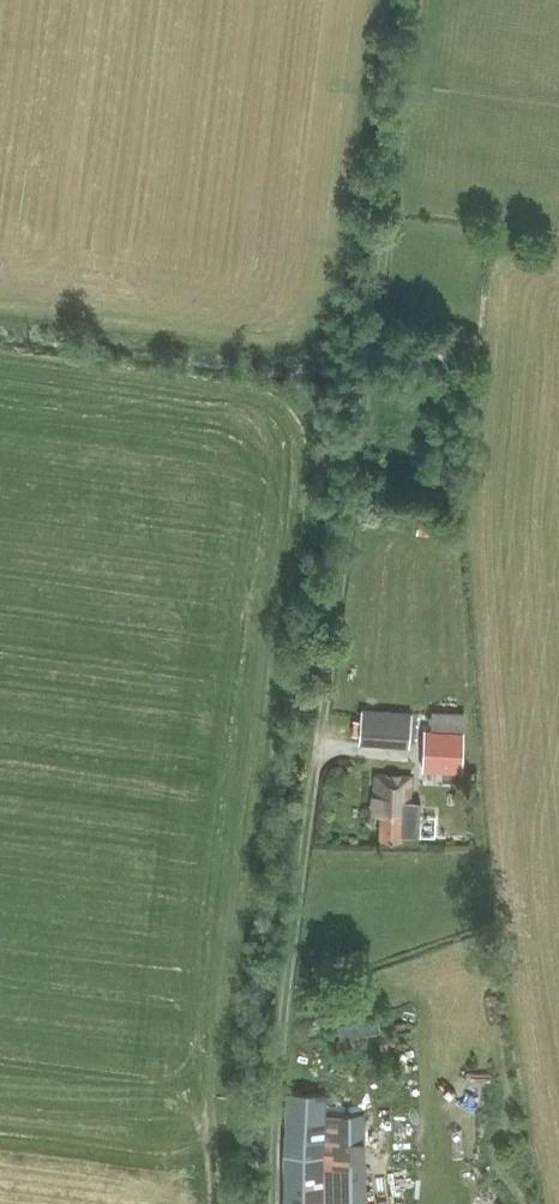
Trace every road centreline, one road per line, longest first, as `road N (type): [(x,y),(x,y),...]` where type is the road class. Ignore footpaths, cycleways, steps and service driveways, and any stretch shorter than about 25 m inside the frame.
road 1 (track): [(273,1203),(284,1004),(413,0)]

